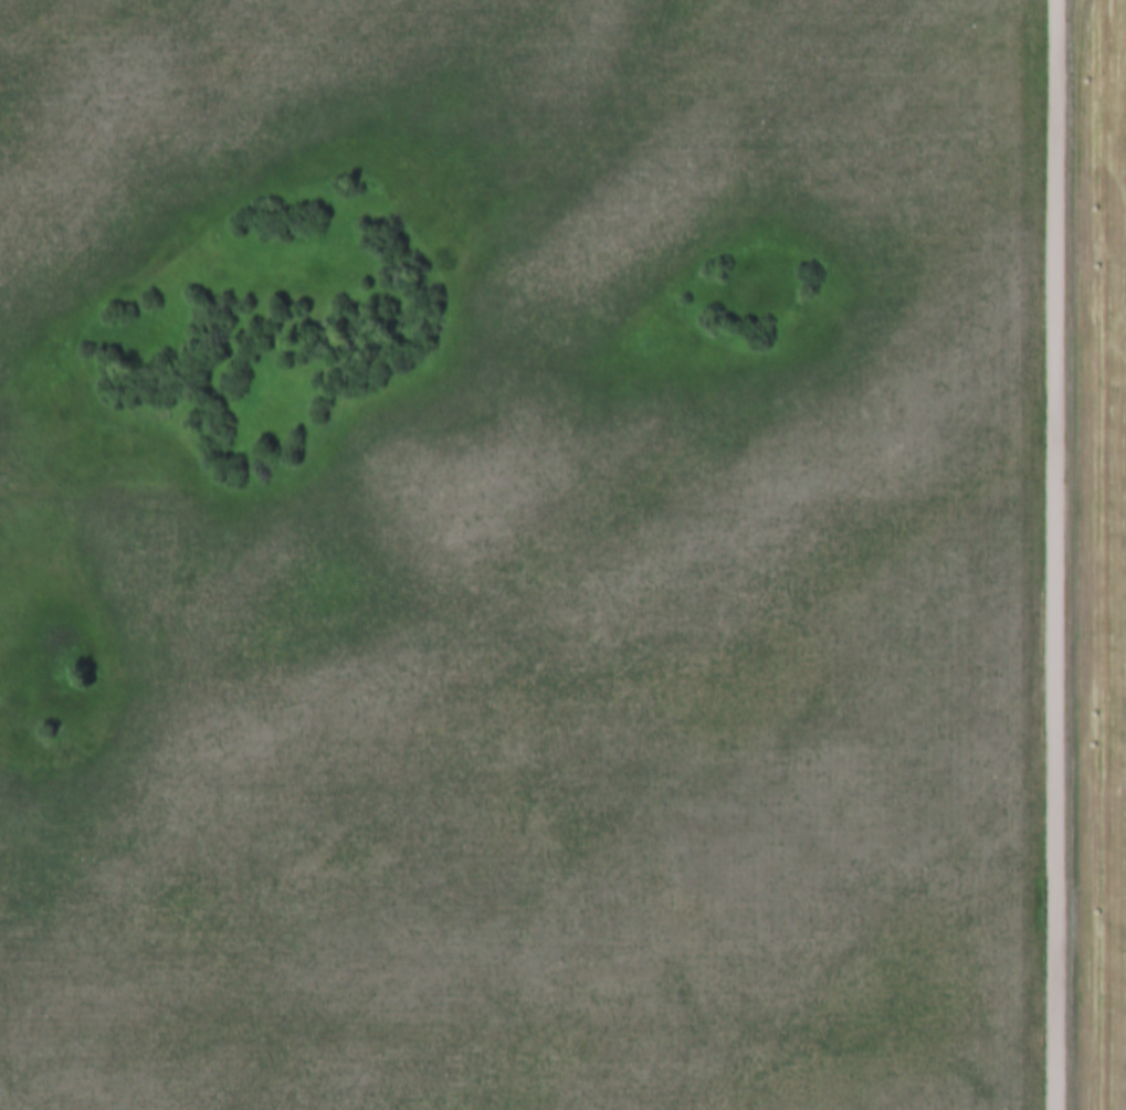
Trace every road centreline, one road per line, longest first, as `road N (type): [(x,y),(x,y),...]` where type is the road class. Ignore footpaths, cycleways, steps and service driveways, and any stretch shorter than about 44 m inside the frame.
road 1 (residential): [(1059,1109),(1060,0)]

